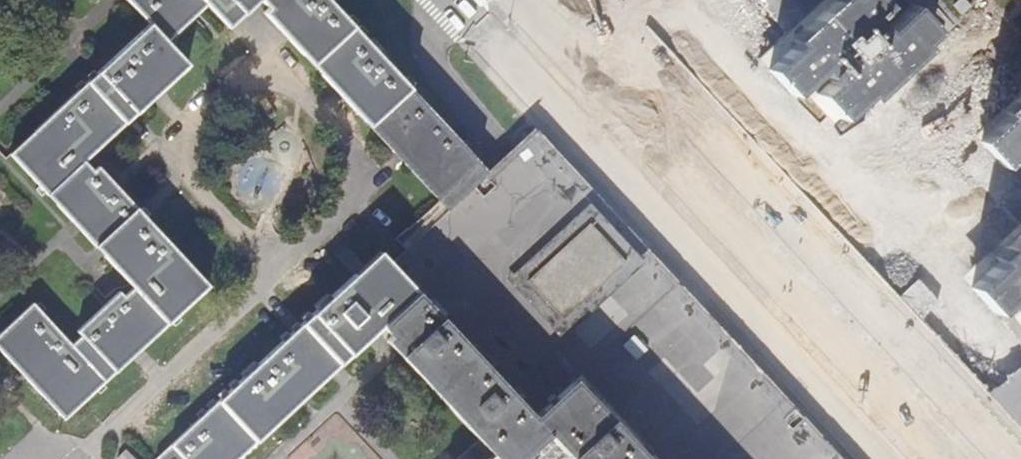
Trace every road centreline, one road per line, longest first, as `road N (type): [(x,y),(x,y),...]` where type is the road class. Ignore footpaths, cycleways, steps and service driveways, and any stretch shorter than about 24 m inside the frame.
road 1 (secondary): [(446,0),(878,458)]
road 2 (secondary): [(1010,458),(582,0)]
road 3 (residential): [(430,0),(430,60),(505,149)]

